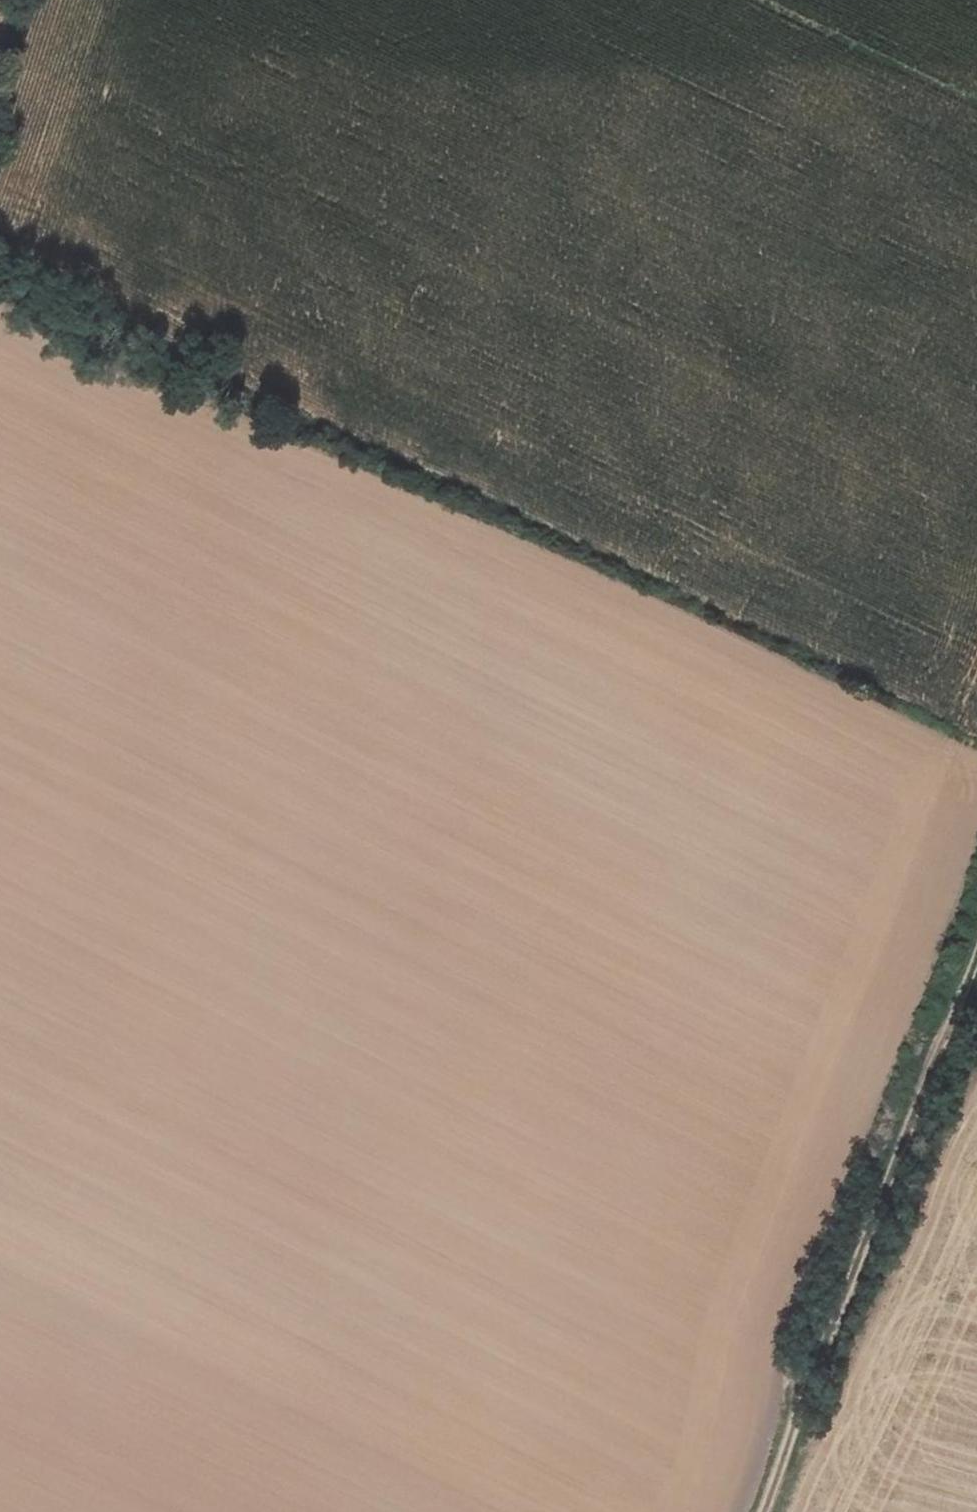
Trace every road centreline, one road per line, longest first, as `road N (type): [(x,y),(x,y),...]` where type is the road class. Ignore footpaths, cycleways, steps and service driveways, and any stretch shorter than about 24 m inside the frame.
road 1 (track): [(976,968),(766,1511)]

